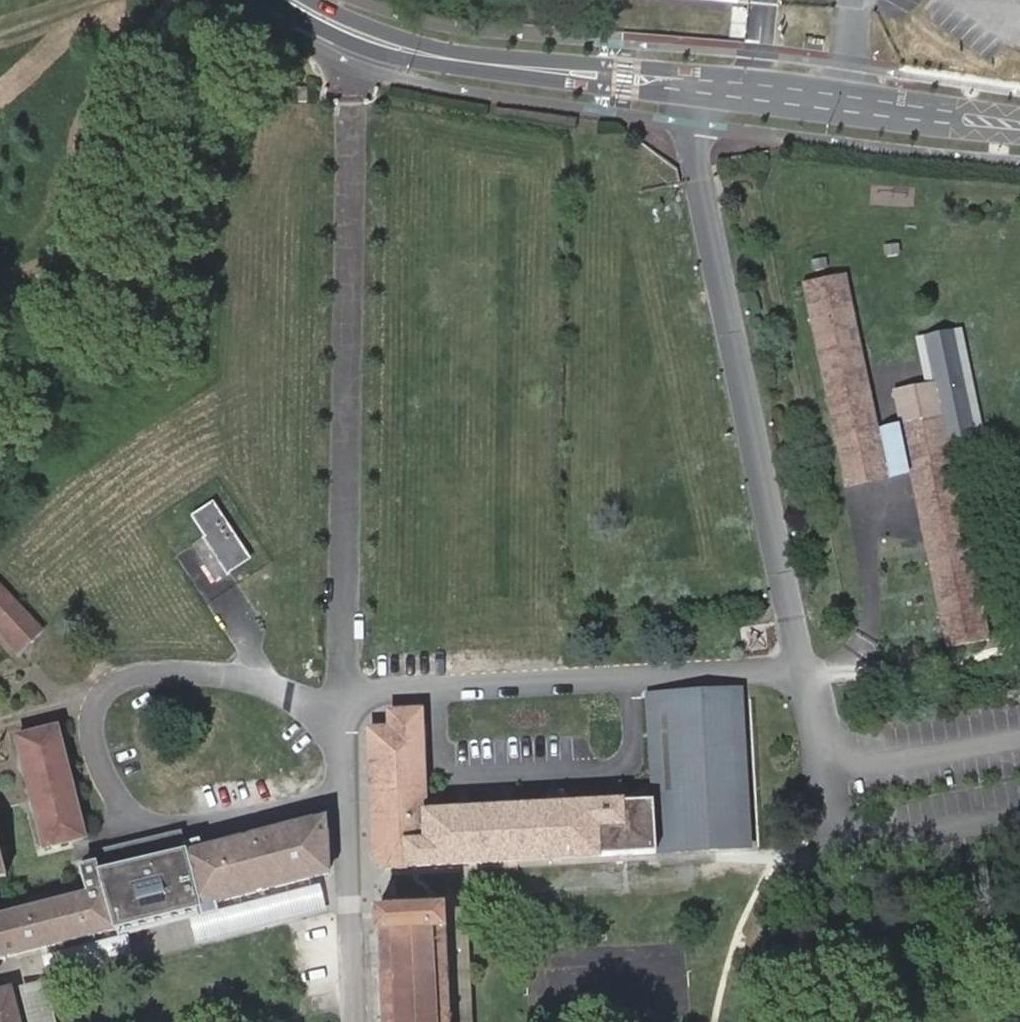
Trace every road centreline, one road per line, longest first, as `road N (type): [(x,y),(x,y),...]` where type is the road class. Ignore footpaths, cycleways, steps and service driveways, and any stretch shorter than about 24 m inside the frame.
road 1 (tertiary): [(451,60),(1019,125)]
road 2 (tertiary): [(271,0),(364,48),(451,60)]
road 3 (tertiary): [(451,60),(311,0)]

